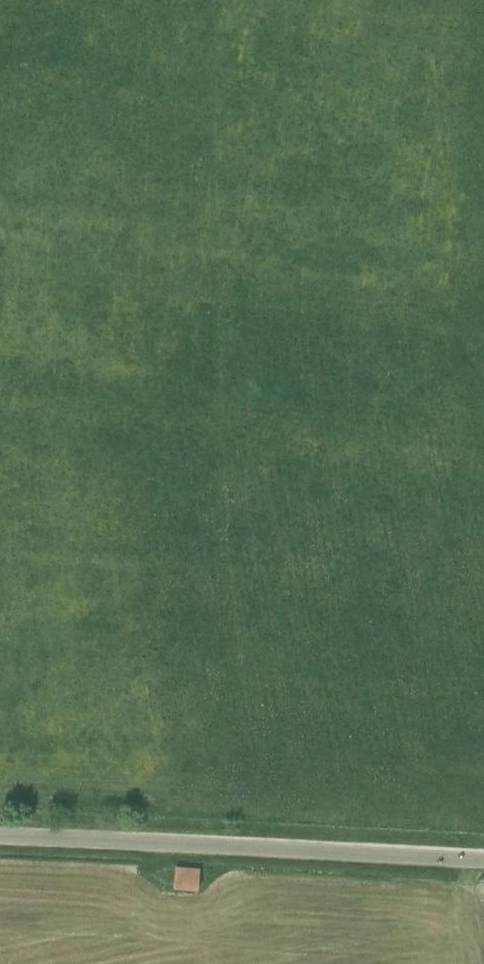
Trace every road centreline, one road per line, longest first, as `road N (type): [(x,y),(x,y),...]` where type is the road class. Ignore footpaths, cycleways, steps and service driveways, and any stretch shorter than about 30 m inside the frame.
road 1 (unclassified): [(483,858),(0,834)]

